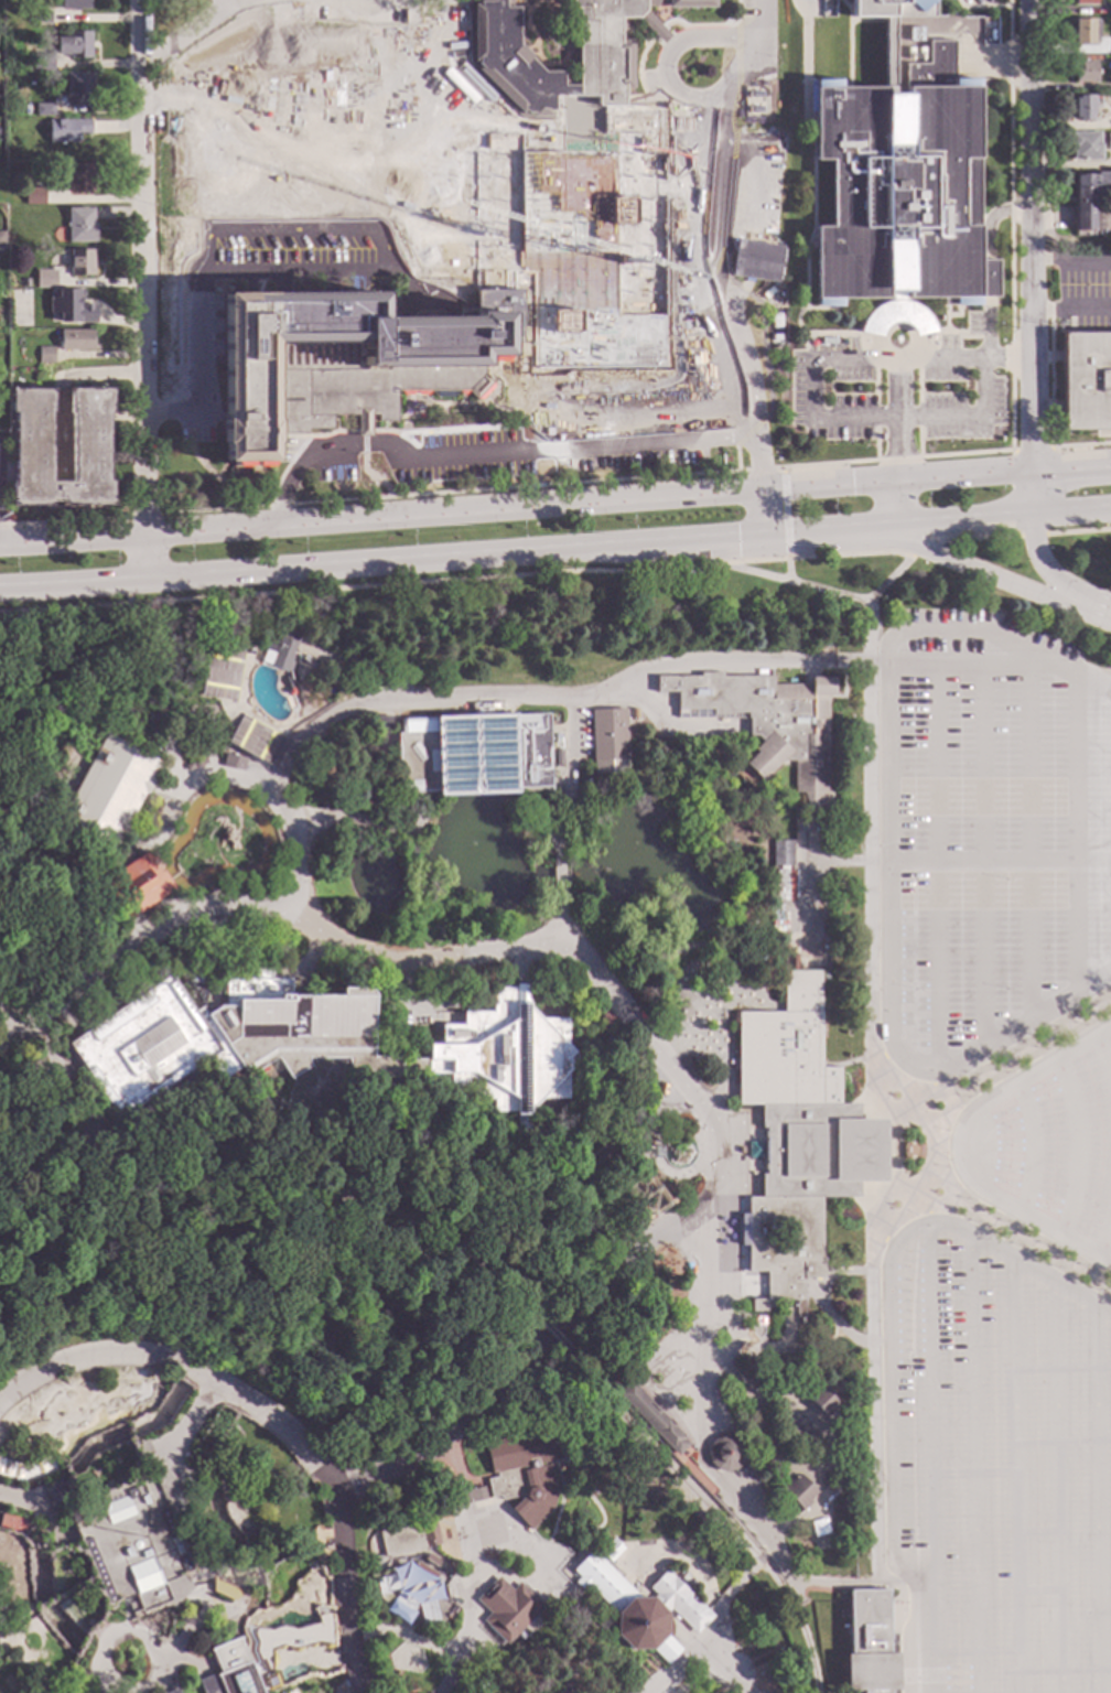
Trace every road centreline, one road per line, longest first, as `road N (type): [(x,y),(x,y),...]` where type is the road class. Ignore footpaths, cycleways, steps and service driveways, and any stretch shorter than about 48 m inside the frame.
road 1 (primary): [(0,587),(761,537)]
road 2 (primary): [(758,494),(0,543)]
road 3 (residential): [(145,581),(140,0)]
road 4 (residential): [(1033,517),(1030,0)]
road 5 (primary): [(891,528),(1110,511)]
road 6 (primary): [(1110,468),(900,483)]
road 7 (primary): [(888,484),(758,494)]
road 8 (primary): [(761,537),(891,528)]

